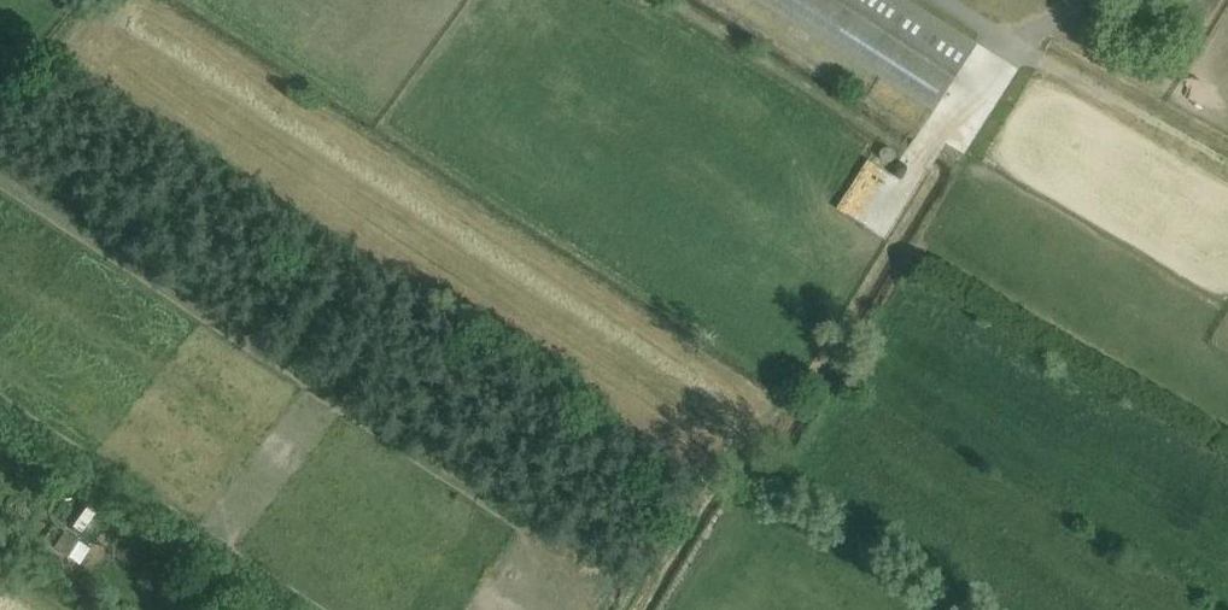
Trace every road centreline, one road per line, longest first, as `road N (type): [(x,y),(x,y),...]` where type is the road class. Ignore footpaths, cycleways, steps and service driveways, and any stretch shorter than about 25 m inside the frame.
road 1 (track): [(1227,170),(1008,46)]

